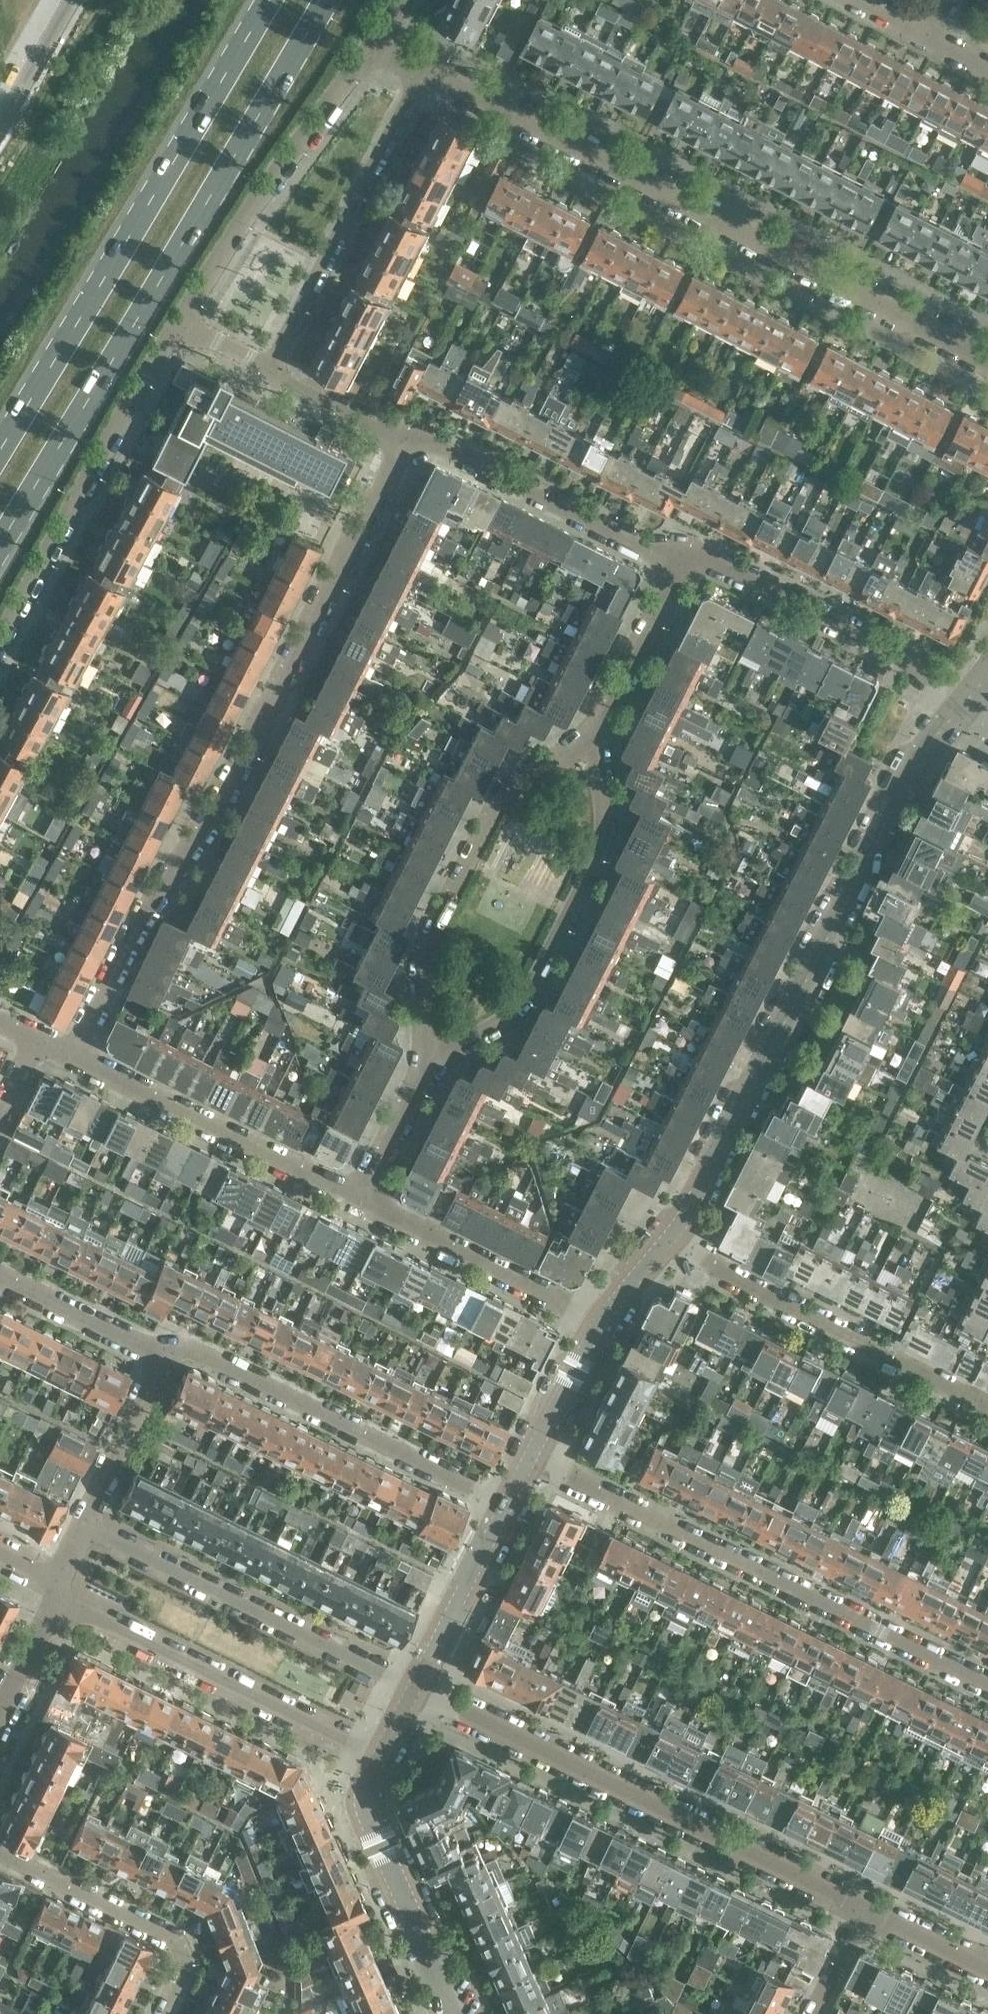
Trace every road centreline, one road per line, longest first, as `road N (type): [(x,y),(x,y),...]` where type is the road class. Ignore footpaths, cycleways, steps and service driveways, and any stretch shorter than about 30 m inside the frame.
road 1 (residential): [(74,1059),(402,441)]
road 2 (residential): [(987,359),(427,66)]
road 3 (primary): [(0,542),(324,0)]
road 4 (tertiary): [(662,1245),(688,1214),(926,750),(962,714)]
road 5 (primary): [(266,0),(0,445)]
road 6 (residential): [(534,1458),(987,1685)]
road 7 (residential): [(867,1911),(419,1686)]
road 8 (residential): [(432,1065),(532,1004),(607,834),(597,734)]
road 9 (residential): [(597,734),(540,759),(471,856),(423,967),(432,1065)]
road 10 (residential): [(510,1502),(190,1346),(162,1348)]
road 11 (residential): [(0,652),(183,326)]
road 12 (residential): [(419,1686),(85,1524)]
road 13 (residential): [(56,1597),(382,1756)]
road 14 (residential): [(183,326),(387,43)]
road 15 (residential): [(975,1399),(662,1245)]
road 16 (residential): [(272,372),(427,66)]
road 17 (residential): [(74,1059),(360,1205)]
road 18 (residential): [(962,714),(898,659),(691,554)]
road 19 (residential): [(691,554),(651,551),(416,437),(402,441)]
road 20 (residential): [(0,1852),(185,1933),(193,1968),(169,2013)]
road 21 (tertiary): [(452,2013),(370,1813),(370,1782),(382,1756)]
road 22 (residential): [(360,1205),(601,1321)]
road 23 (tertiary): [(419,1686),(510,1502)]
road 24 (residential): [(597,734),(691,554)]
road 25 (residential): [(85,1524),(162,1348)]
road 26 (residential): [(162,1348),(0,1272)]
road 27 (residential): [(360,1205),(432,1065)]
road 28 (tertiary): [(534,1458),(601,1321)]
road 29 (residential): [(402,441),(272,372)]
road 30 (residential): [(987,1969),(867,1911)]
road 31 (residential): [(63,0),(0,116)]
road 32 (residential): [(0,1715),(56,1597)]

